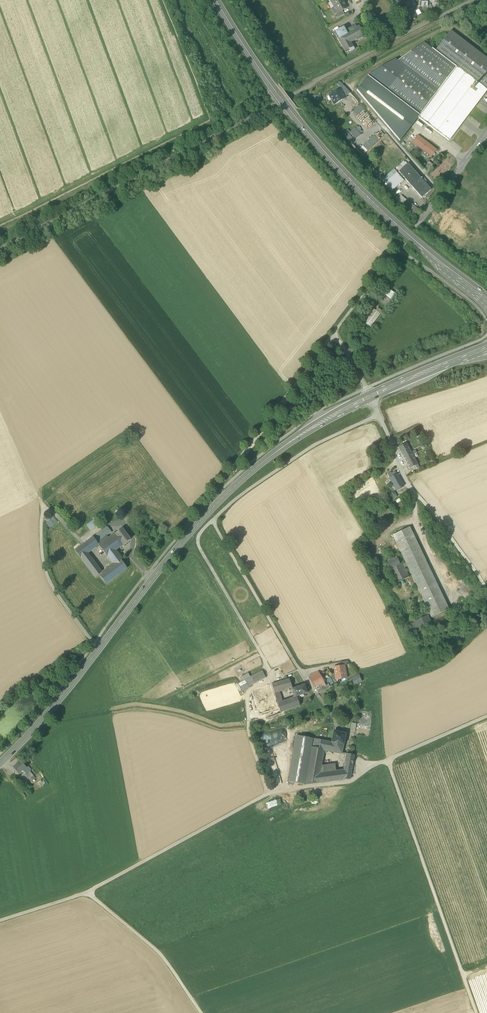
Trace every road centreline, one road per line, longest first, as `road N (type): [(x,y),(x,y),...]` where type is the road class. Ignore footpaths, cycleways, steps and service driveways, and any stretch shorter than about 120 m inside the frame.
road 1 (unclassified): [(0,920),(87,892),(268,793),(350,781),(486,716)]
road 2 (primary): [(0,763),(221,499),(279,450),(370,396)]
road 3 (track): [(386,760),(476,1012)]
road 4 (unclassified): [(211,521),(333,718)]
road 5 (secondary): [(271,88),(338,168),(420,246)]
road 6 (unclassified): [(379,416),(405,476),(486,589)]
road 7 (unclassified): [(379,416),(313,445),(211,521)]
road 8 (unclassified): [(211,521),(197,544),(275,679)]
road 9 (track): [(87,892),(160,953),(200,1012)]
road 10 (track): [(100,646),(45,569),(46,507)]
road 11 (track): [(275,679),(247,695),(268,793)]

